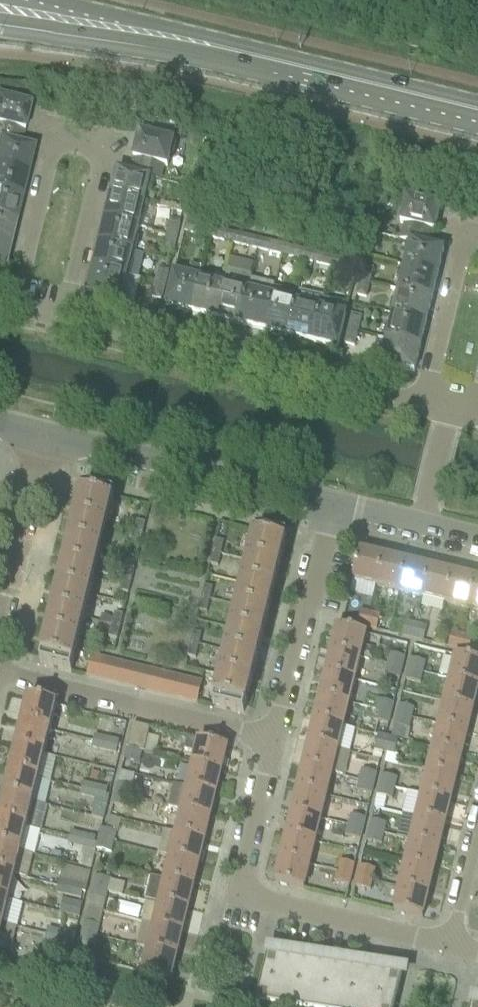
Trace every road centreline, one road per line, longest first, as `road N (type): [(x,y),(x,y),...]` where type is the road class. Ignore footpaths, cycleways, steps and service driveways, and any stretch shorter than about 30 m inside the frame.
road 1 (residential): [(71,320),(102,166),(84,138),(66,135),(38,158),(7,307)]
road 2 (residential): [(450,947),(264,904),(247,894),(239,876),(271,741)]
road 3 (residential): [(422,406),(71,320)]
road 4 (residential): [(327,506),(43,440)]
road 5 (residential): [(0,672),(271,741)]
road 6 (secondary): [(477,109),(212,44)]
road 7 (residential): [(271,741),(327,506)]
road 8 (secondary): [(0,19),(212,44)]
road 9 (residential): [(0,620),(43,440)]
road 10 (residential): [(477,241),(460,255),(422,406)]
road 11 (secondary): [(212,44),(53,0)]
road 12 (residential): [(421,529),(448,412)]

